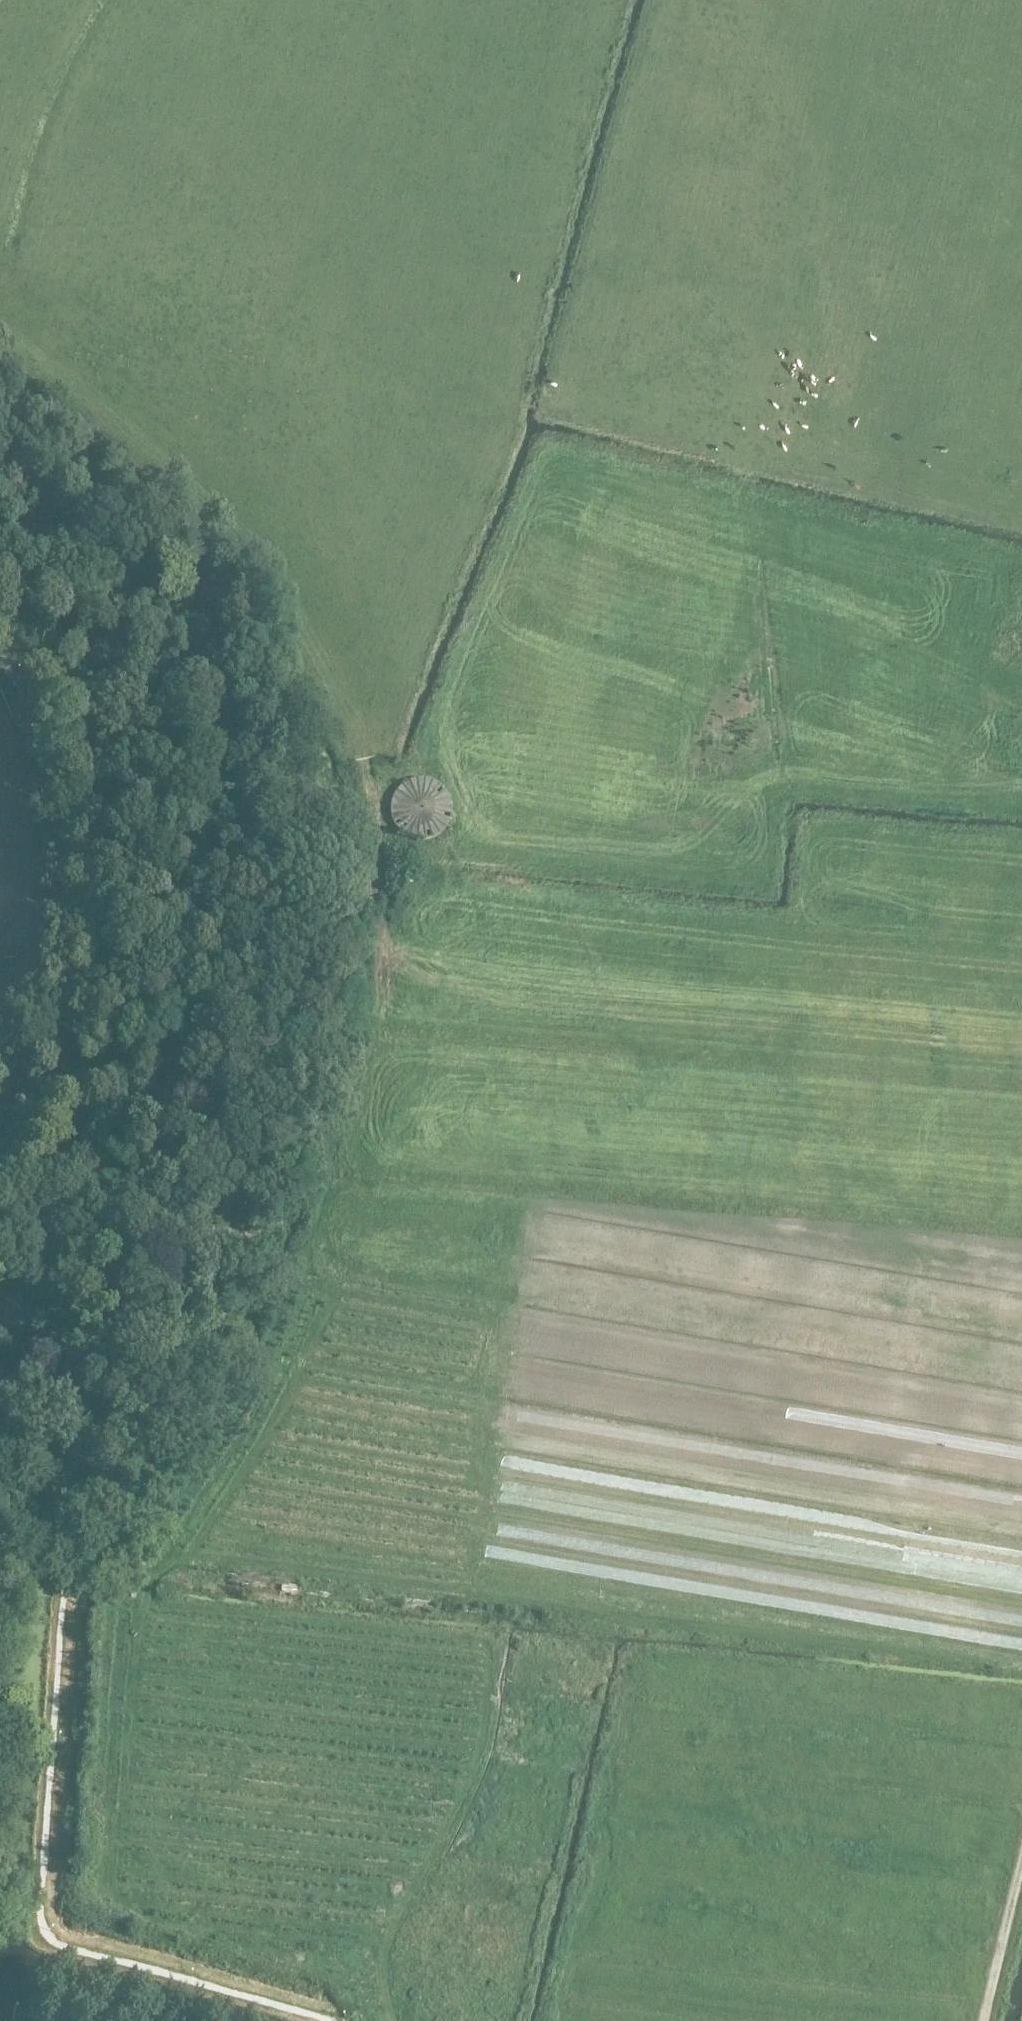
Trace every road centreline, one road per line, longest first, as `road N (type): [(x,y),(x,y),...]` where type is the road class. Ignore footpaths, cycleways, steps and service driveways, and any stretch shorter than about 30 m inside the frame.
road 1 (track): [(375,846),(373,788),(355,736),(247,543),(182,470),(0,329)]
road 2 (track): [(985,2020),(1021,1873)]

